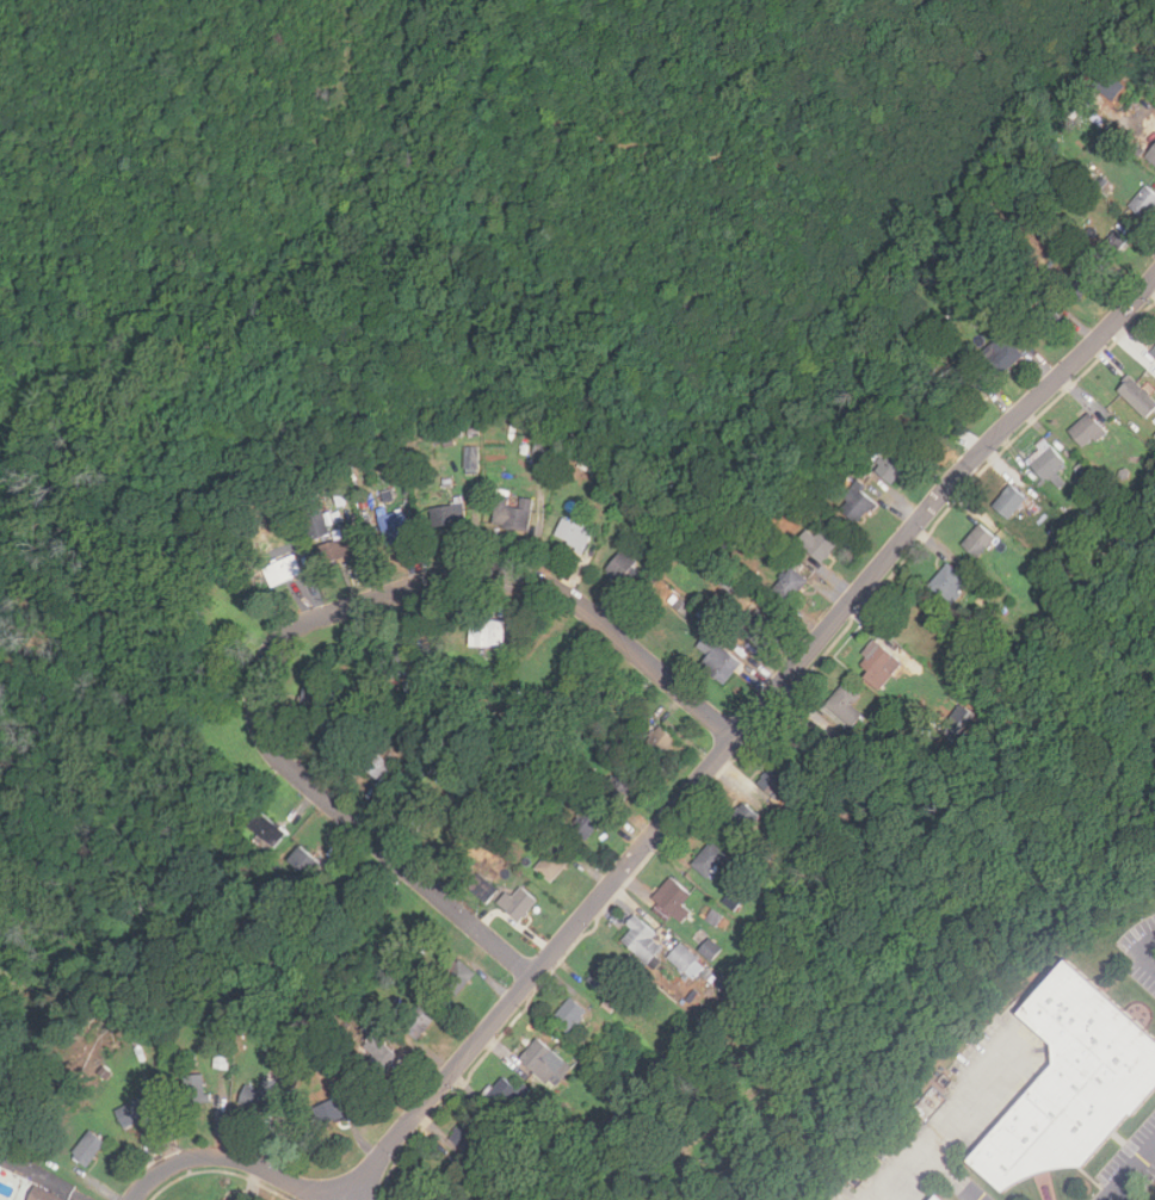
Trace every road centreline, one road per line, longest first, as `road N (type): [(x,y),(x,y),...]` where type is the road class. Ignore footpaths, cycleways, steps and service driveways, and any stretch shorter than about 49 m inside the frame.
road 1 (residential): [(1154,276),(934,503),(501,1012),(352,1199)]
road 2 (residential): [(735,738),(579,604),(523,577),(440,579),(308,624),(284,641),(258,686),(270,749),(532,976)]
road 3 (residential): [(323,1199),(221,1157),(179,1163),(134,1199)]

